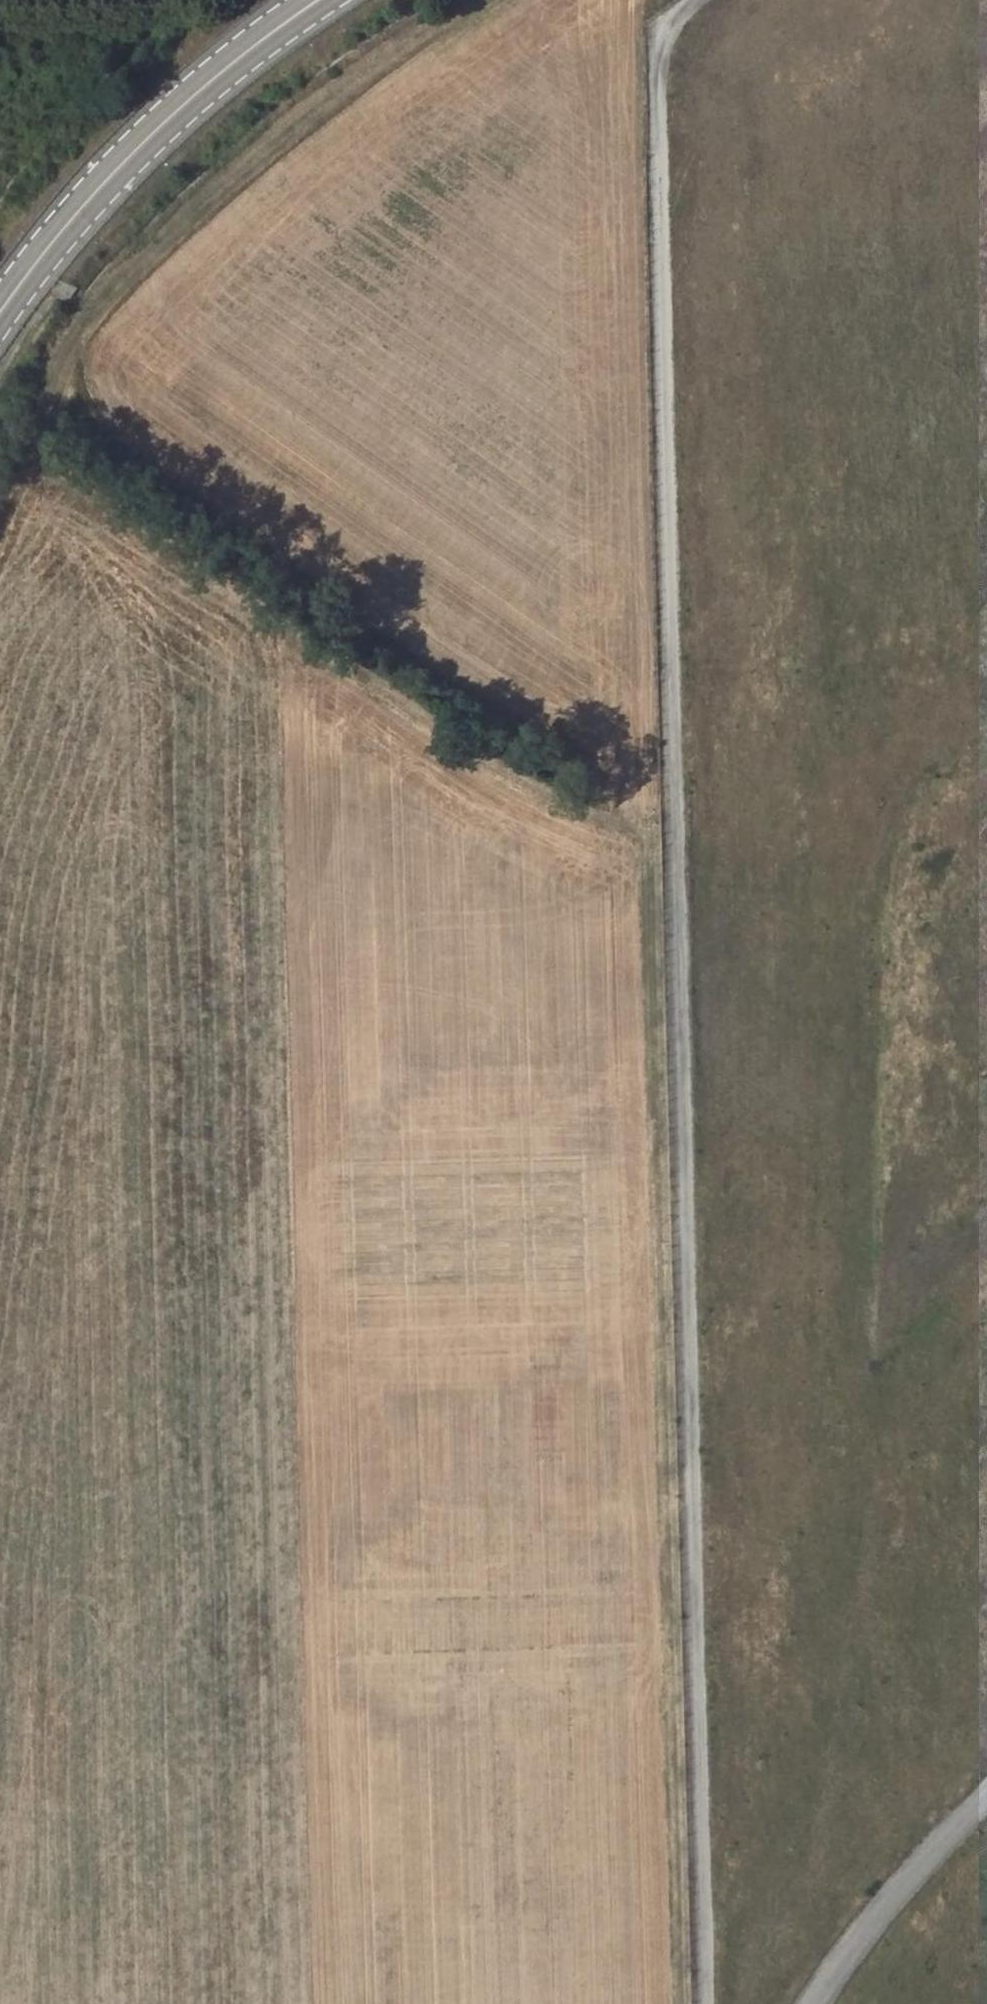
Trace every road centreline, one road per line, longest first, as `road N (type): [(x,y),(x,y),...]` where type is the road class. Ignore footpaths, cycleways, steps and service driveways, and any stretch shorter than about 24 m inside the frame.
road 1 (primary): [(319,0),(146,139),(51,242),(0,313)]

